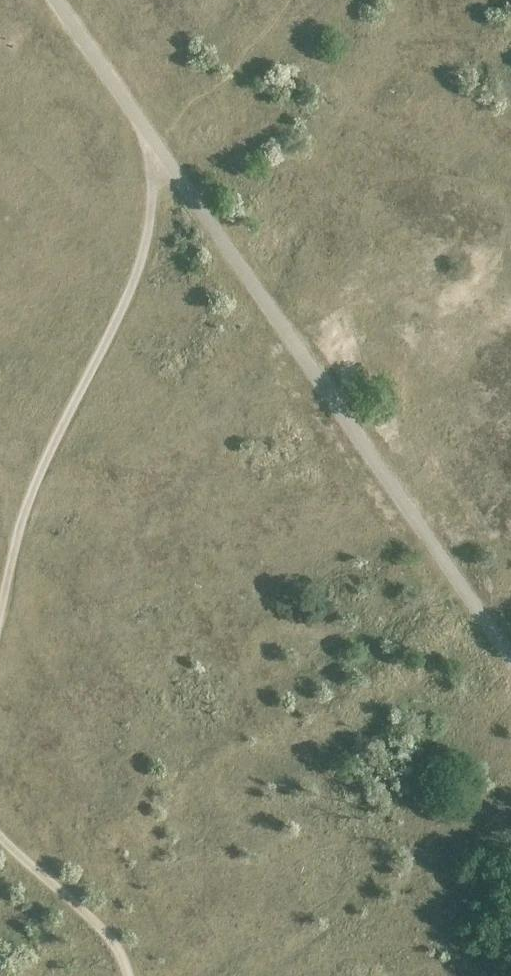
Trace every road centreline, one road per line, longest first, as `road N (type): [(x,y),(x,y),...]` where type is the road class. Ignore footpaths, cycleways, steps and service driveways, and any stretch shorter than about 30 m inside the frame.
road 1 (track): [(510,660),(56,0)]
road 2 (track): [(160,152),(135,282),(23,511),(0,607)]
road 3 (track): [(0,838),(109,937),(129,975)]

